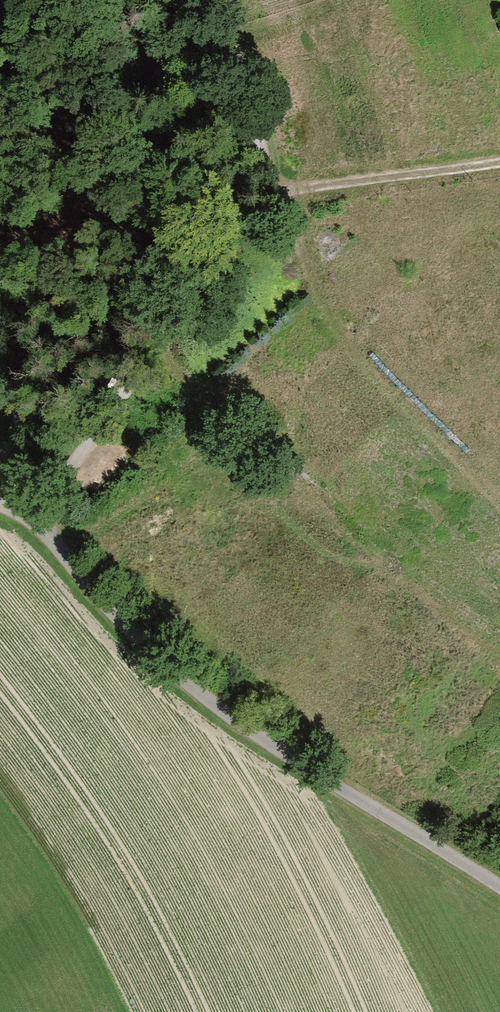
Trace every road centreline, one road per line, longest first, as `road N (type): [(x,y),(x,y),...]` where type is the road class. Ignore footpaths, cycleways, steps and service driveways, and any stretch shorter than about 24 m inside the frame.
road 1 (residential): [(0,502),(37,521),(127,632),(277,744),(499,883)]
road 2 (track): [(499,655),(488,656),(445,627),(161,357)]
road 3 (track): [(270,199),(78,478),(37,521)]
road 4 (track): [(270,199),(322,310),(499,511)]
road 5 (track): [(213,0),(270,199)]

